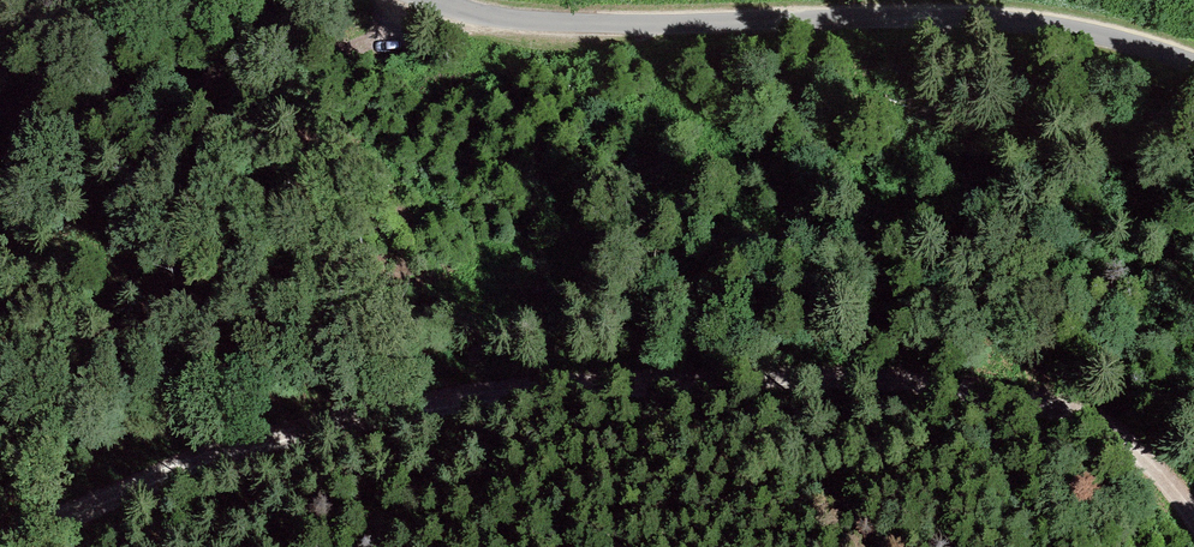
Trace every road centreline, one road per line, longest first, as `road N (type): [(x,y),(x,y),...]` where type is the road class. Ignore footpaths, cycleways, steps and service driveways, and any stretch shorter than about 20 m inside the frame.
road 1 (track): [(1193,528),(1177,493),(1098,424),(985,386),(609,365),(401,389),(219,440),(0,521)]
road 2 (unclassified): [(1193,62),(1125,37),(1011,20),(531,22),(426,0)]

